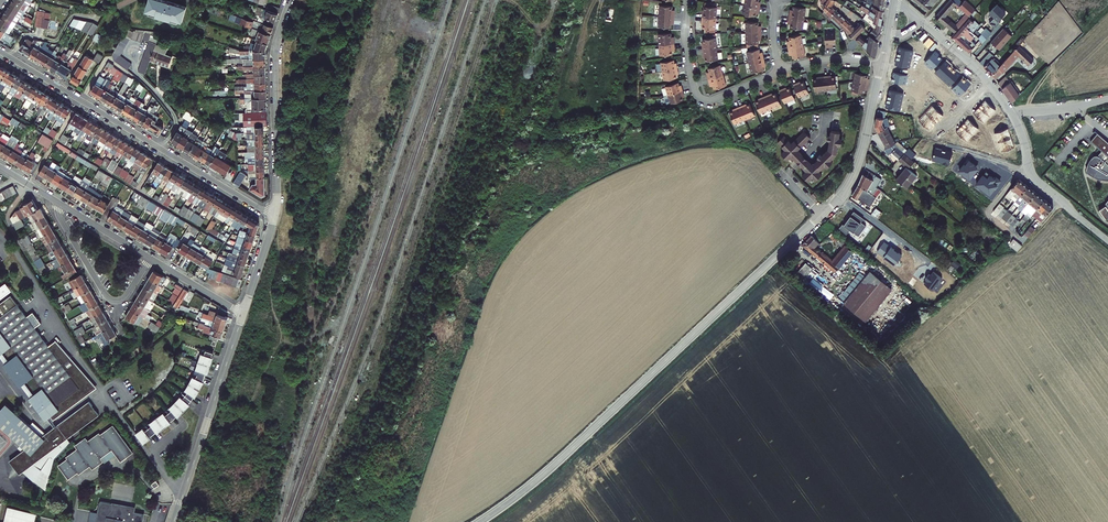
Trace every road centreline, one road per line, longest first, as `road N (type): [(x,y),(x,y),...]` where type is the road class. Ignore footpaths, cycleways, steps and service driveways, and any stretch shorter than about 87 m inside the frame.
road 1 (residential): [(881,66),(863,150),(841,195),(553,465),(479,521)]
road 2 (residential): [(274,216),(0,51)]
road 3 (residential): [(243,313),(174,521)]
road 4 (residential): [(291,0),(274,58),(274,216)]
road 5 (residential): [(688,0),(688,53),(699,97),(715,100),(781,72)]
road 6 (residential): [(59,202),(63,226),(109,298),(125,298),(151,257)]
road 7 (residential): [(1107,240),(1035,179),(1009,112)]
road 8 (residential): [(991,85),(894,0)]

